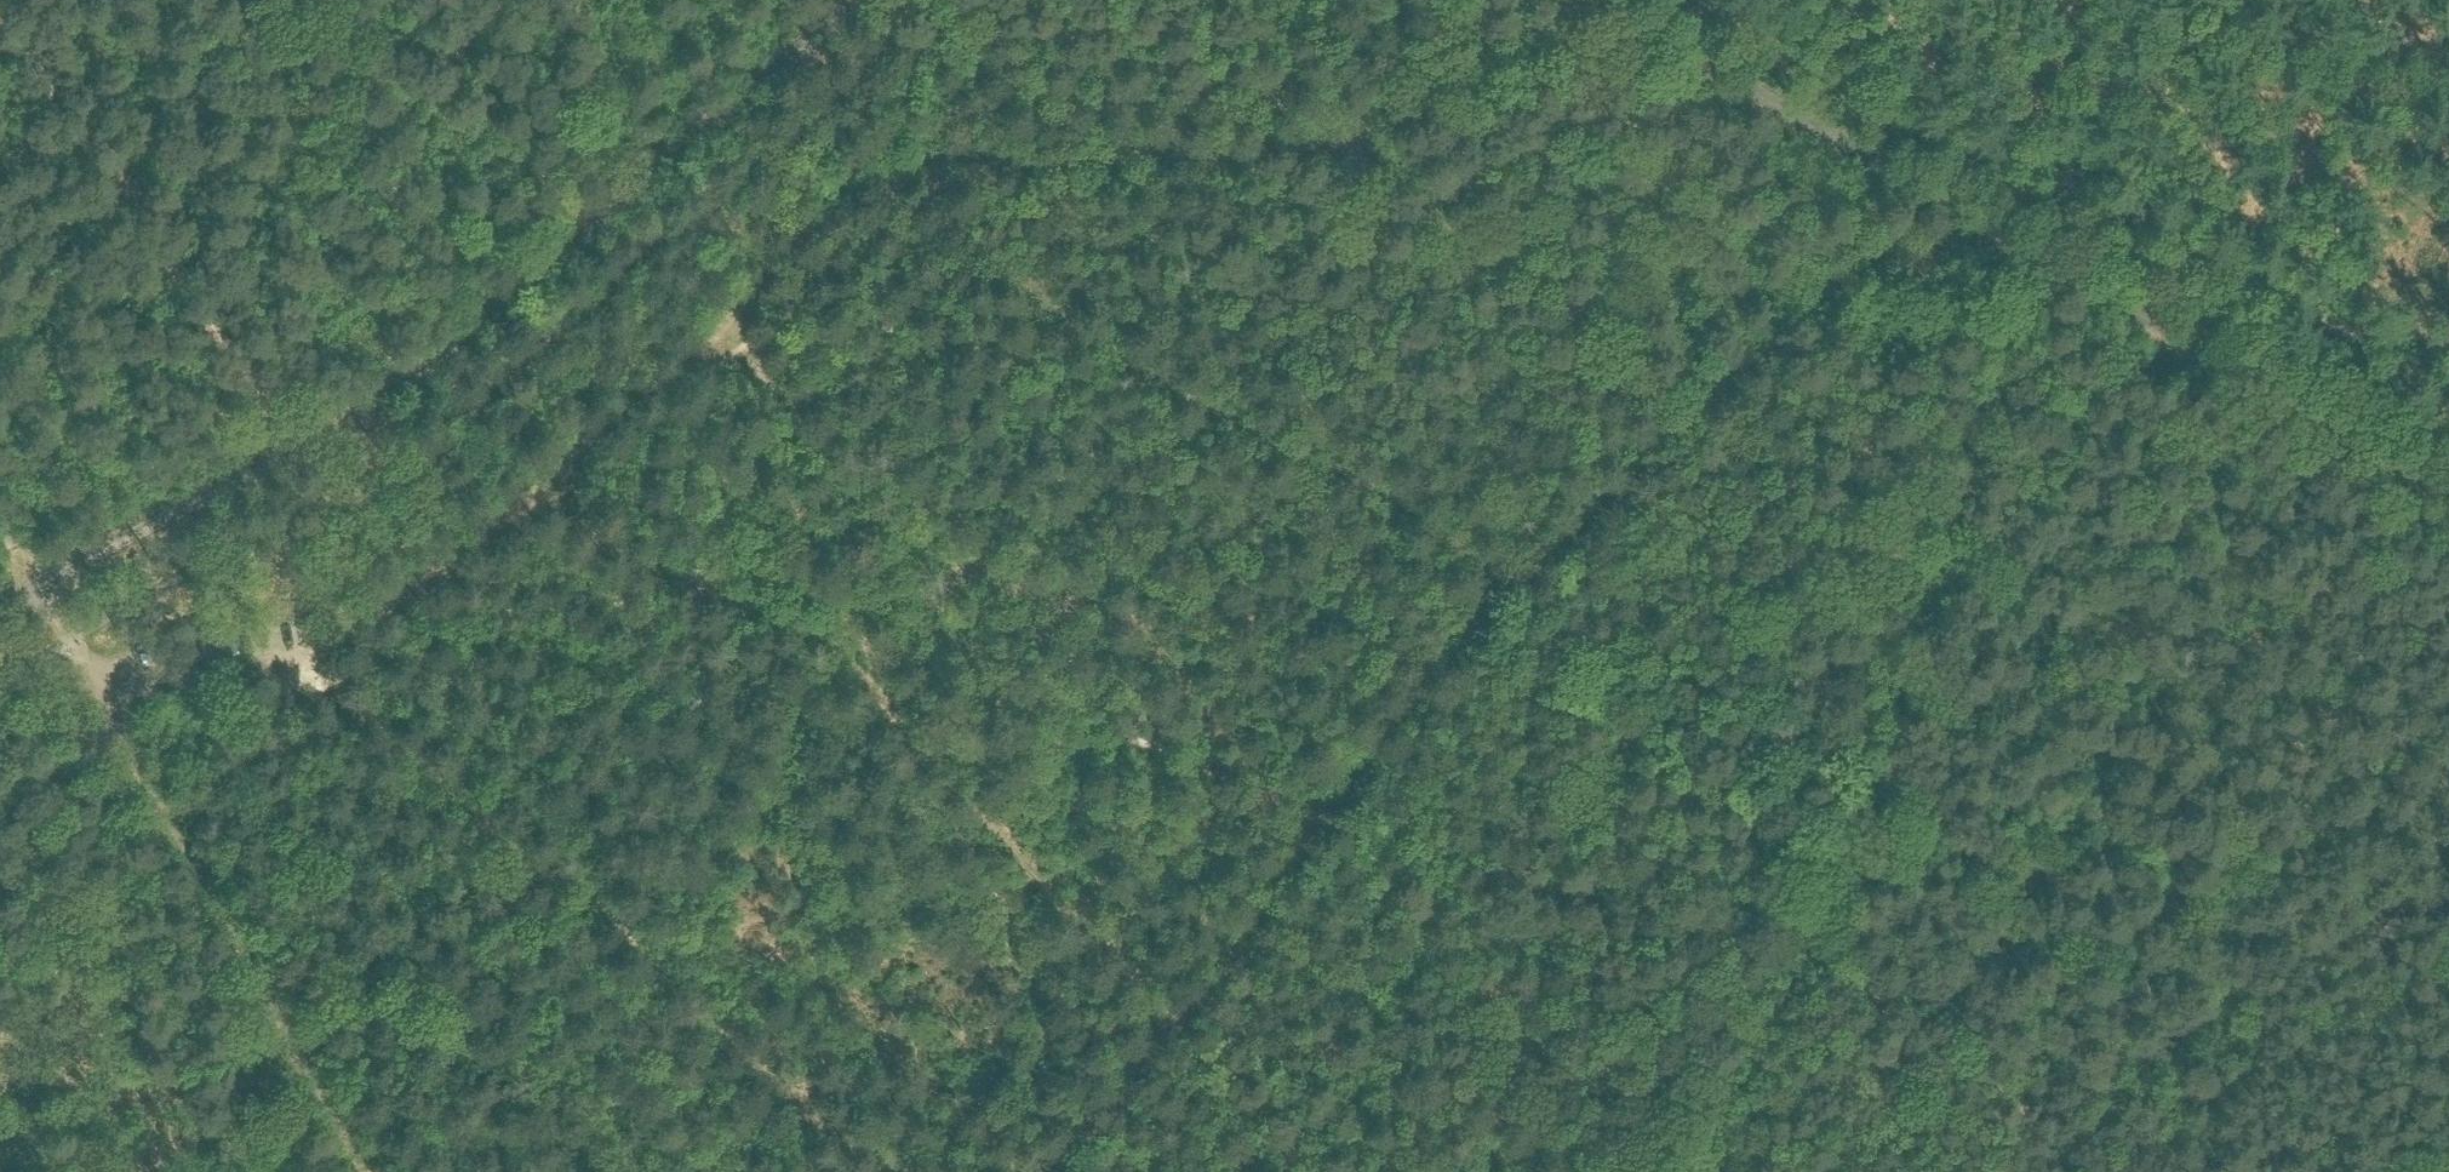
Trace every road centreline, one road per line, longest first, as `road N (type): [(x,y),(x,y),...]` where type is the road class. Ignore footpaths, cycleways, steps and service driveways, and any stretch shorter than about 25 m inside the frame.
road 1 (unclassified): [(0,606),(383,405),(586,240),(858,0)]
road 2 (unclassified): [(2448,482),(1589,0)]
road 3 (track): [(1727,1171),(2061,263)]
road 4 (track): [(346,623),(541,502),(721,343),(791,406),(856,504),(895,539),(963,574),(1063,605)]
road 5 (track): [(578,512),(617,558),(778,621),(858,673),(976,814),(1178,1030)]
road 6 (track): [(306,650),(359,722),(598,925),(808,1118),(880,1171)]
road 7 (track): [(1510,595),(1722,401),(1375,175),(1345,146)]
road 8 (track): [(937,185),(998,166),(1201,168),(1345,146),(1443,112),(1567,50),(1603,10)]
road 9 (track): [(975,235),(1115,365),(1361,487),(1510,595)]
road 10 (track): [(1158,658),(1181,673),(1238,752),(1317,833),(1510,595)]
road 11 (track): [(108,710),(363,1171)]
road 12 (track): [(1051,1171),(1236,967),(1317,833)]
road 13 (track): [(1510,595),(1854,813)]
road 14 (track): [(721,343),(810,244),(874,200),(937,185),(975,235)]
road 15 (track): [(1722,401),(1937,195)]

